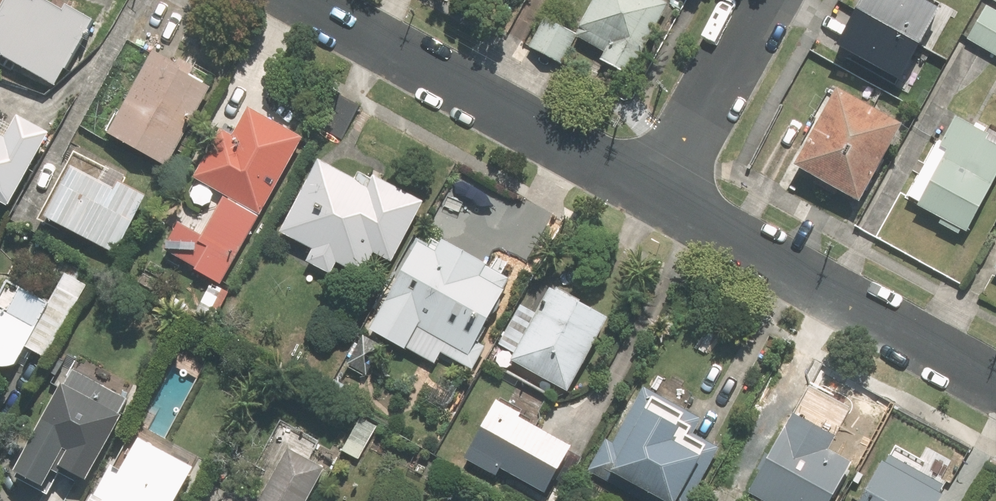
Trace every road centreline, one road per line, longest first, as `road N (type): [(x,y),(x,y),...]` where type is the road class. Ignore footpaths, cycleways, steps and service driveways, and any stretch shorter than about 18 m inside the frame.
road 1 (residential): [(653,194),(304,0)]
road 2 (residential): [(995,379),(653,194)]
road 3 (residential): [(761,0),(653,194)]

